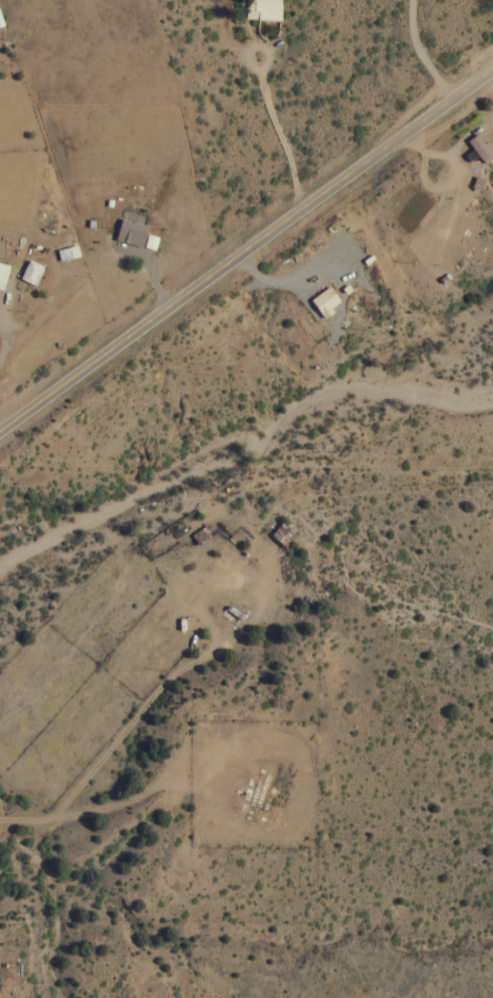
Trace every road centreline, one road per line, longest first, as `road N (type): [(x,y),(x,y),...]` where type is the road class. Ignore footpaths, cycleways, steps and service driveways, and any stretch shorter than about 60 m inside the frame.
road 1 (tertiary): [(0,430),(492,64)]

